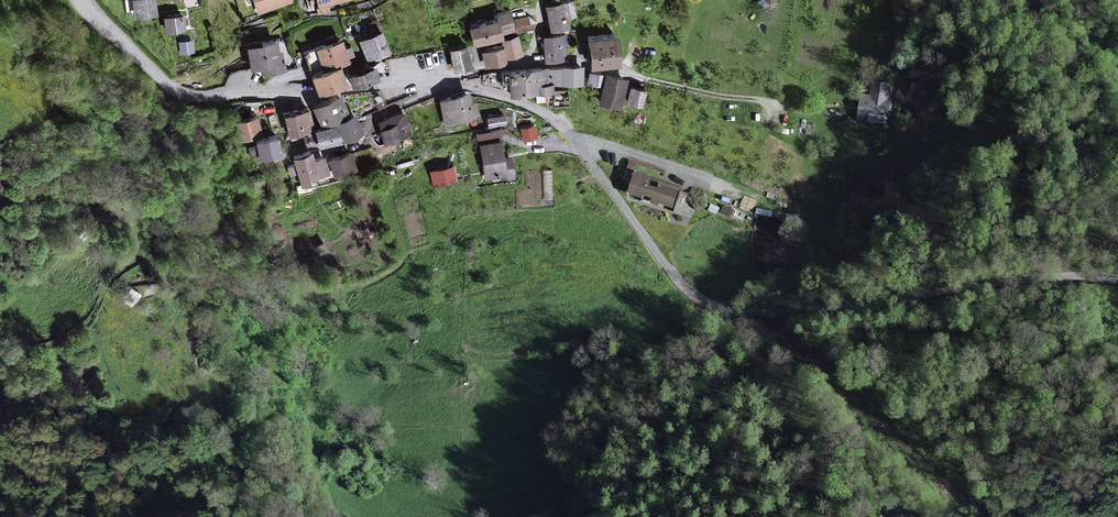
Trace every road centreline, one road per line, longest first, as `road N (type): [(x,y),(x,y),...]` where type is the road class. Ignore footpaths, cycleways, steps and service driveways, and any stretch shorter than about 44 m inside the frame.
road 1 (unclassified): [(756,311),(720,307),(685,289),(549,117),(447,84)]
road 2 (unclassified): [(422,82),(314,96),(201,93),(169,83),(81,0)]
road 3 (residential): [(648,80),(575,62),(476,69),(447,84)]
road 4 (residential): [(288,155),(360,137),(372,119),(419,94),(422,82)]
road 5 (track): [(771,106),(648,80)]

